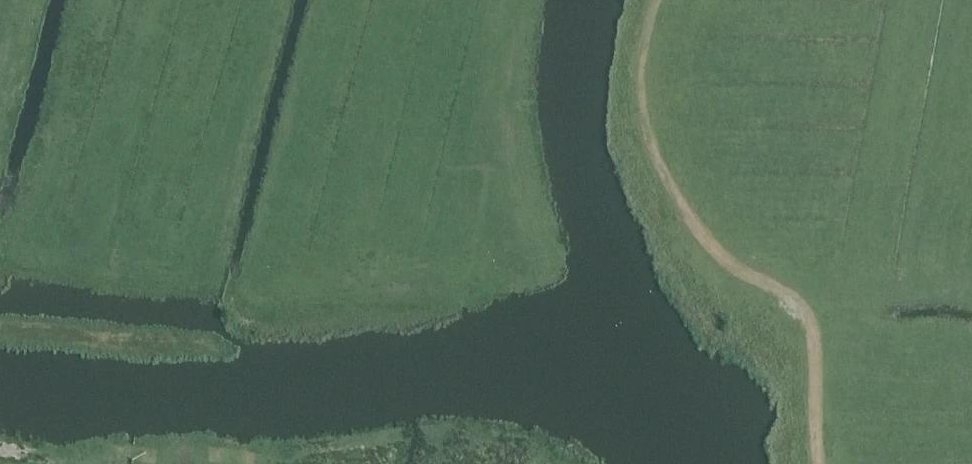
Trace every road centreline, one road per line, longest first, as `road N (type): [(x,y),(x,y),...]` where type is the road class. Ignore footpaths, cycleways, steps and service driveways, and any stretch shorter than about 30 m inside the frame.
road 1 (track): [(823,463),(810,313),(735,266),(654,159),(644,49),(667,0)]

